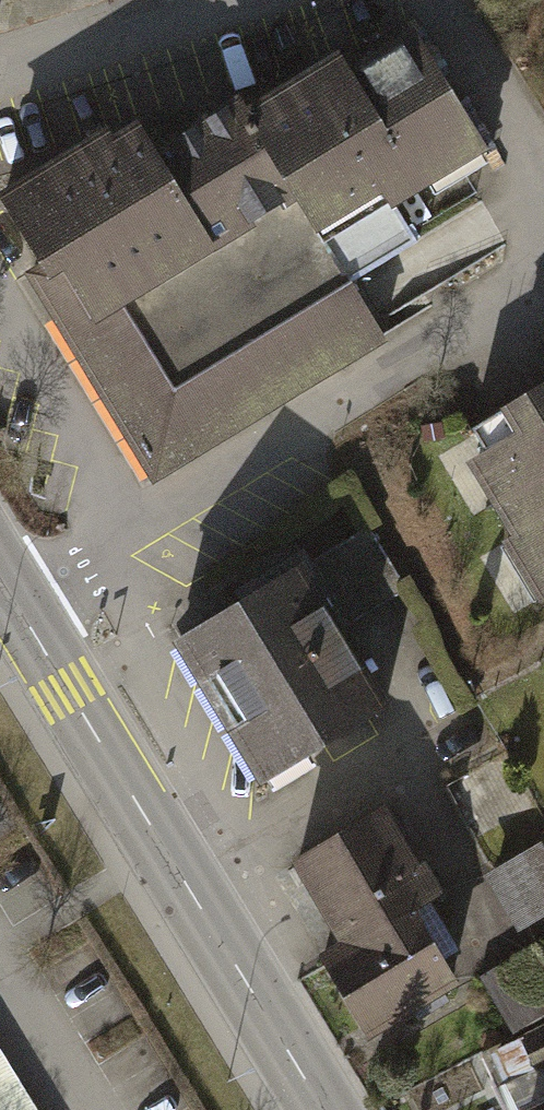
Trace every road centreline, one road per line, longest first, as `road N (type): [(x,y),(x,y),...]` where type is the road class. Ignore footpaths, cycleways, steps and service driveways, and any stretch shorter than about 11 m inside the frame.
road 1 (primary): [(323,1109),(0,585)]
road 2 (residential): [(0,78),(234,0)]

